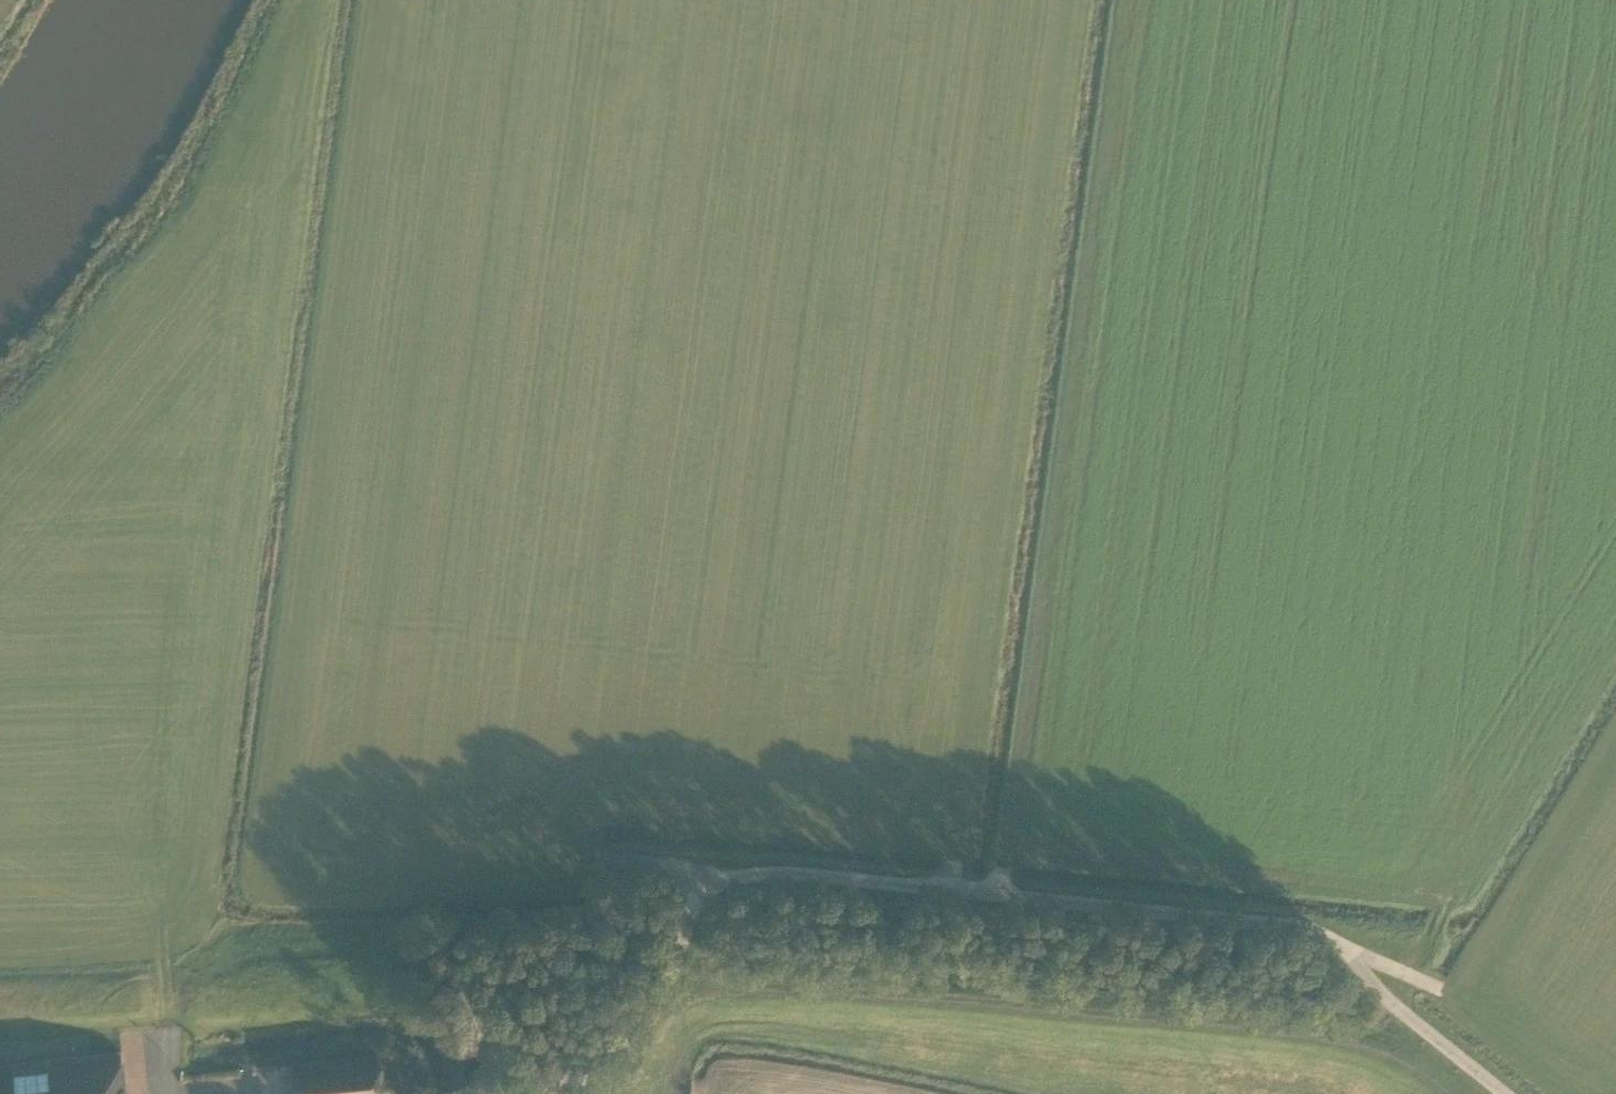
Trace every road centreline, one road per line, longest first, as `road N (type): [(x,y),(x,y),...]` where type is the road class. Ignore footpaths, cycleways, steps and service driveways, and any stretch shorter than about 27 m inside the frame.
road 1 (track): [(535,1093),(620,1051),(654,1008),(707,893),(763,867),(1323,931),(1398,1006),(1506,1093)]
road 2 (track): [(594,854),(671,863),(716,886)]

